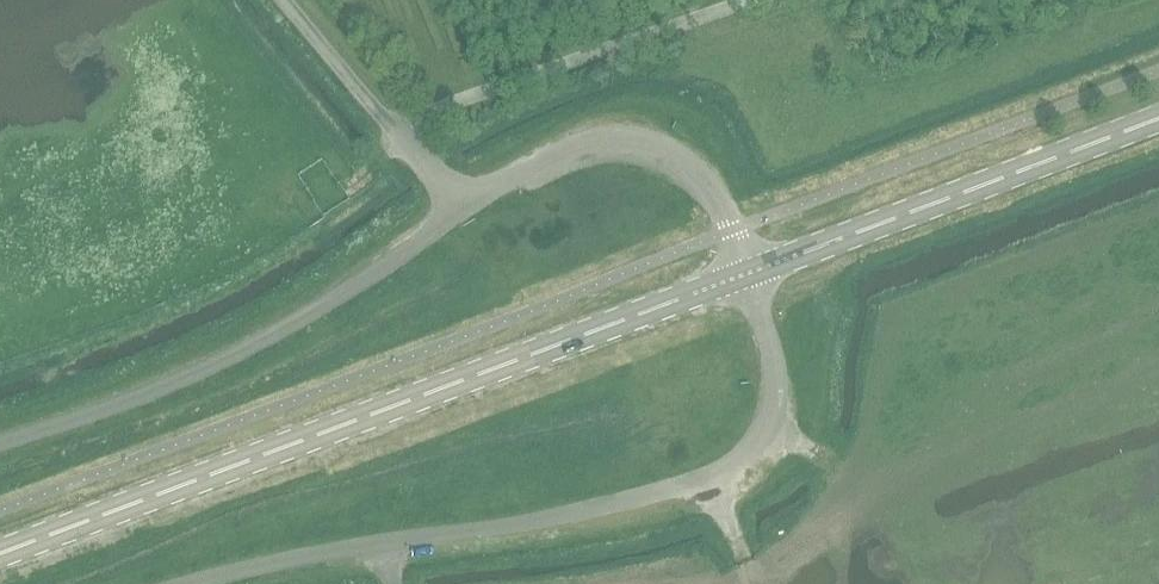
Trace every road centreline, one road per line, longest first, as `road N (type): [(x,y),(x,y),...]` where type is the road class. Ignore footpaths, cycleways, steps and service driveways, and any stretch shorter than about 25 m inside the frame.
road 1 (secondary): [(0,553),(747,272)]
road 2 (unclassified): [(212,583),(558,522),(738,471),(773,421),(774,357),(747,272)]
road 3 (unclassified): [(464,204),(204,373),(0,448)]
road 4 (secondary): [(747,272),(1158,118)]
road 5 (unclassified): [(747,272),(694,161),(658,143),(615,136),(520,172),(464,204)]
road 6 (unclassified): [(464,204),(288,0)]

